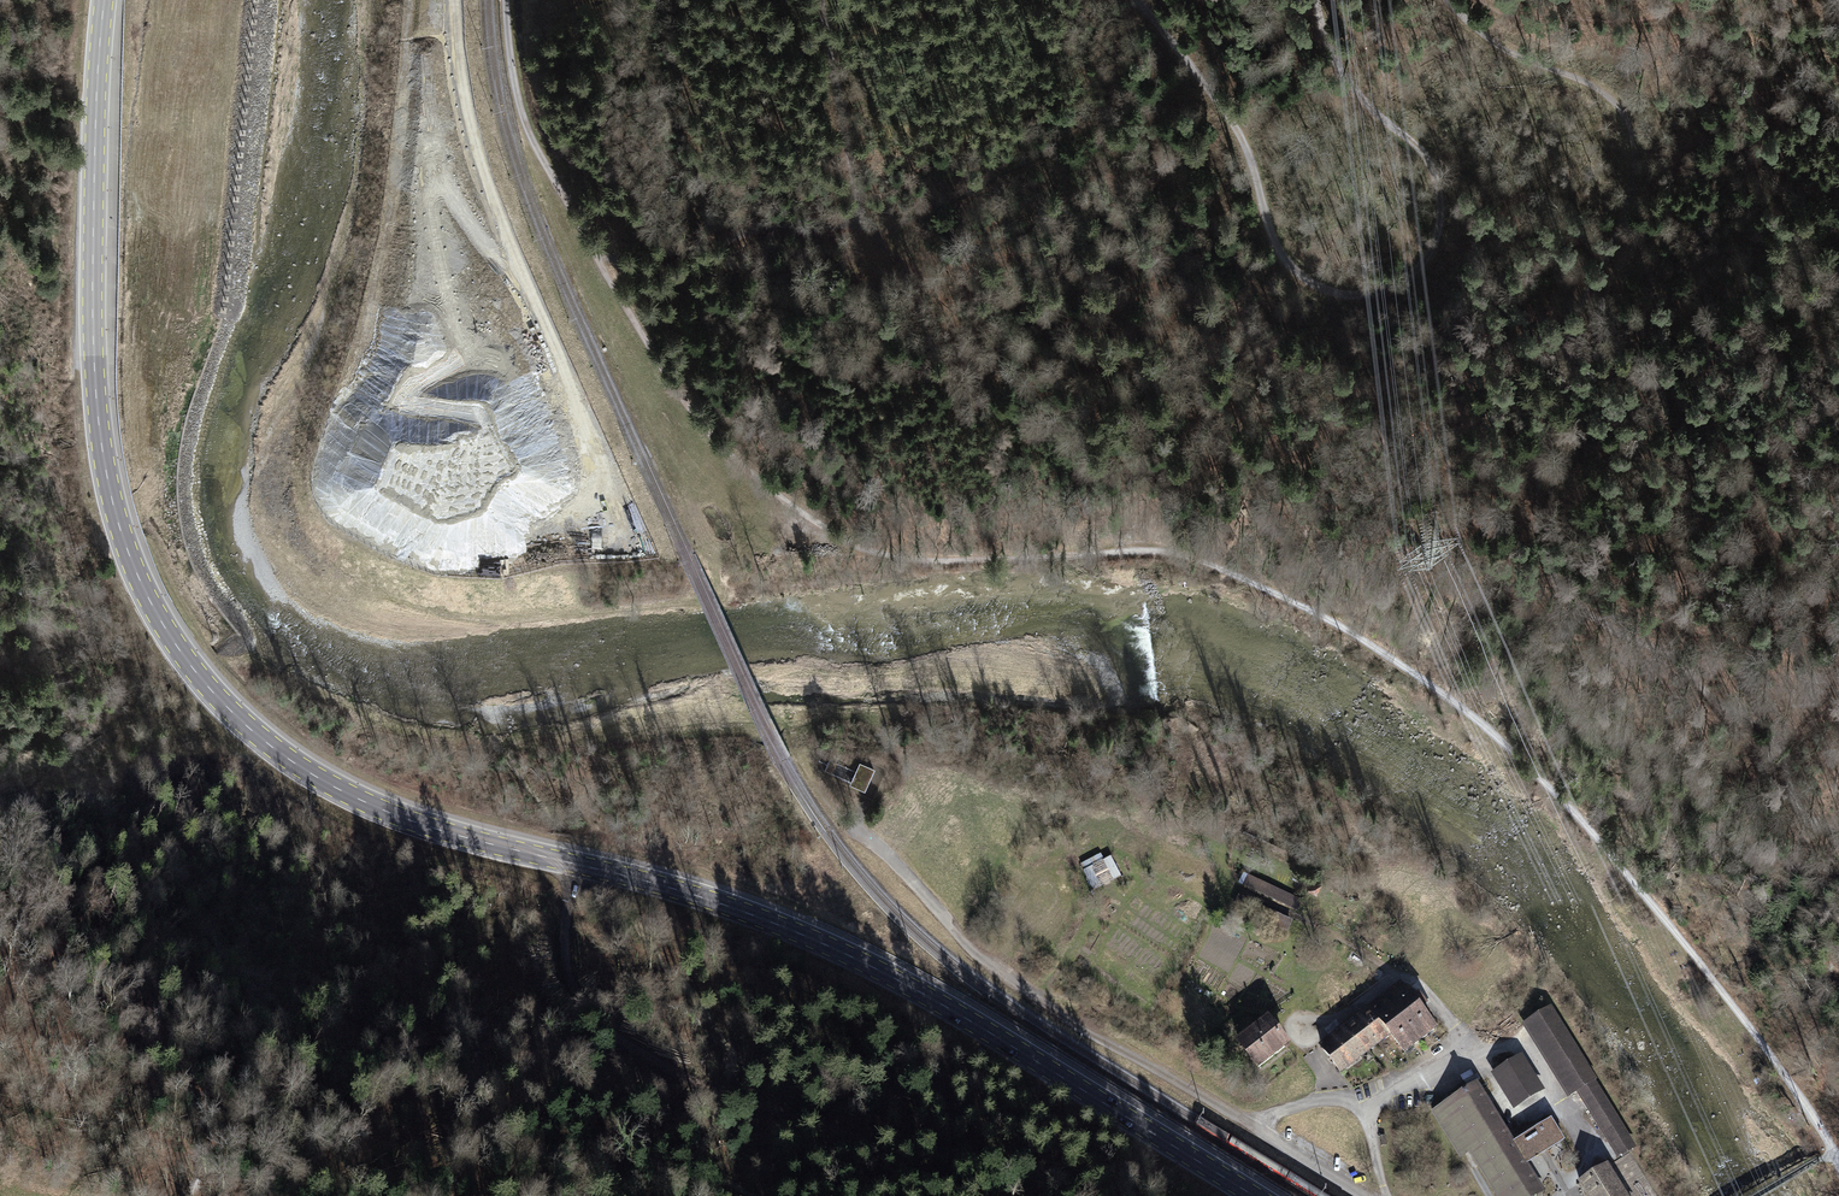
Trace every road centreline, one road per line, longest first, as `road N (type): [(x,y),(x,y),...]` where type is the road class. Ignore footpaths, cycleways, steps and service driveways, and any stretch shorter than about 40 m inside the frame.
road 1 (track): [(506,0),(516,93),(536,147),(683,399),(730,453),(784,498),(874,552),(949,561),(1159,552),(1295,602),(1373,648),(1472,715),(1601,842),(1771,1056),(1833,1152)]
road 2 (primary): [(1255,1195),(850,956),(685,892),(389,812),(288,759),(229,709),(149,600),(107,475),(93,296),(104,0)]
road 3 (track): [(1445,0),(1506,51),(1592,86),(1620,105),(1632,131),(1635,177),(1623,223),(1577,309),(1549,422),(1540,496),(1544,549),(1558,588),(1578,610),(1685,669),(1719,704),(1772,734),(1801,813),(1838,827)]
road 4 (track): [(1315,0),(1334,59),(1432,164),(1440,215),(1428,256),(1397,285),(1356,298),(1313,286),(1278,251),(1240,133),(1133,1)]
road 5 (unclassified): [(1366,1195),(992,965),(854,829),(881,768)]
road 6 (track): [(1061,1195),(1043,1179),(968,1157),(863,1141),(643,1060),(578,1008),(564,966),(573,863)]
road 7 (track): [(863,230),(904,224),(1093,120),(1109,103),(1133,1)]
road 8 (track): [(863,230),(734,236),(693,276),(667,284),(594,254)]
road 9 (track): [(1402,976),(1230,884),(1209,843)]
road 10 (track): [(821,0),(863,230)]

